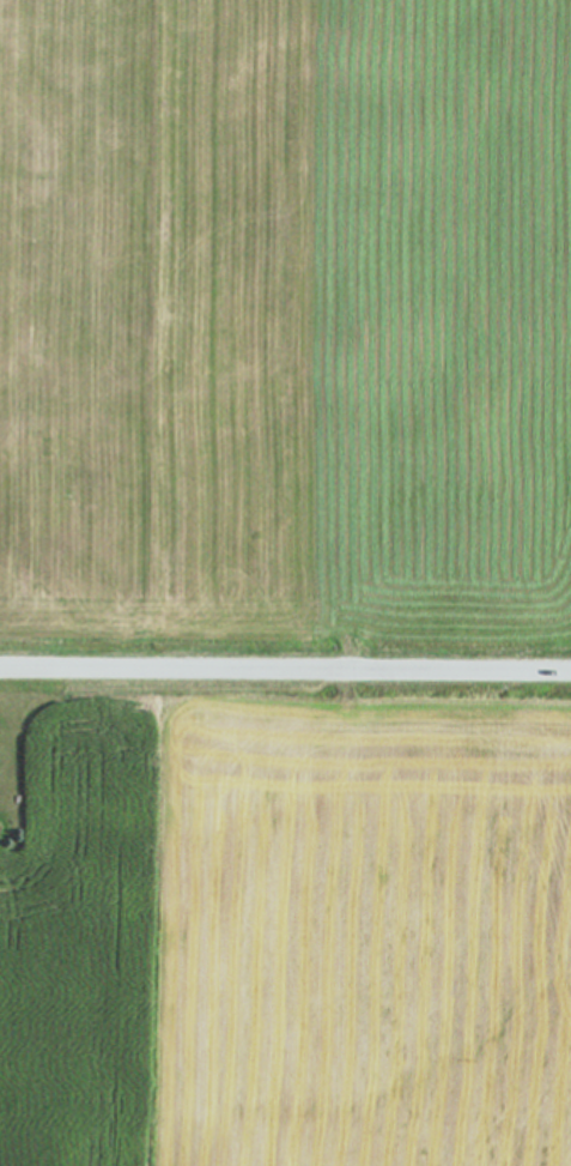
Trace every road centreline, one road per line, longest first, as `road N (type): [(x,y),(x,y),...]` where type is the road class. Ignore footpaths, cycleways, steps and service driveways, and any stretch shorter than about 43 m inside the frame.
road 1 (residential): [(570,673),(0,669)]

